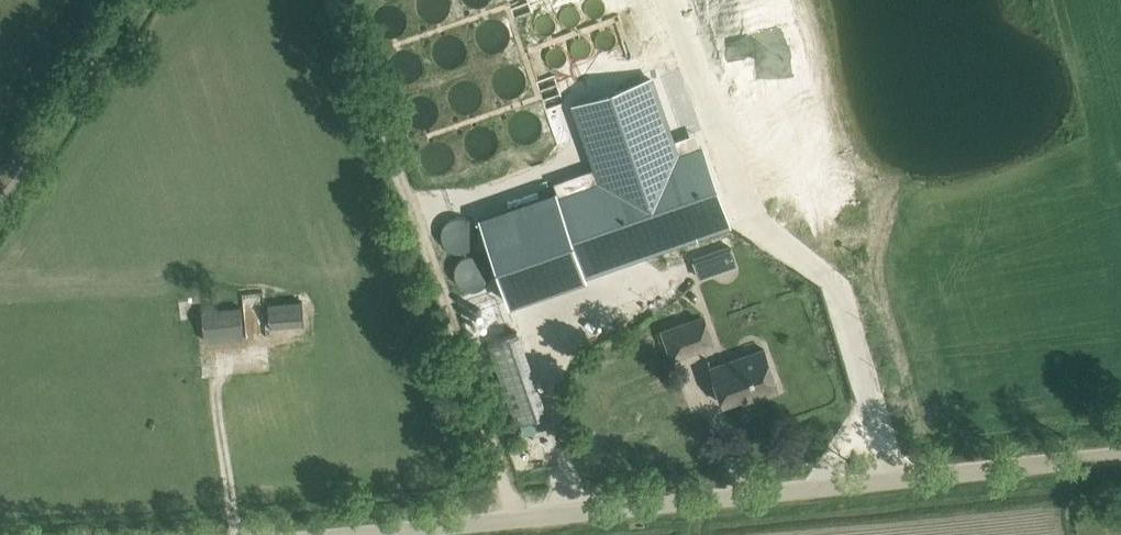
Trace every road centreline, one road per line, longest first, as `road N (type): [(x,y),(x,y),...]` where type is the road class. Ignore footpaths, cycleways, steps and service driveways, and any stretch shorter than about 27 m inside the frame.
road 1 (unclassified): [(343,534),(1120,454)]
road 2 (track): [(336,0),(517,518)]

